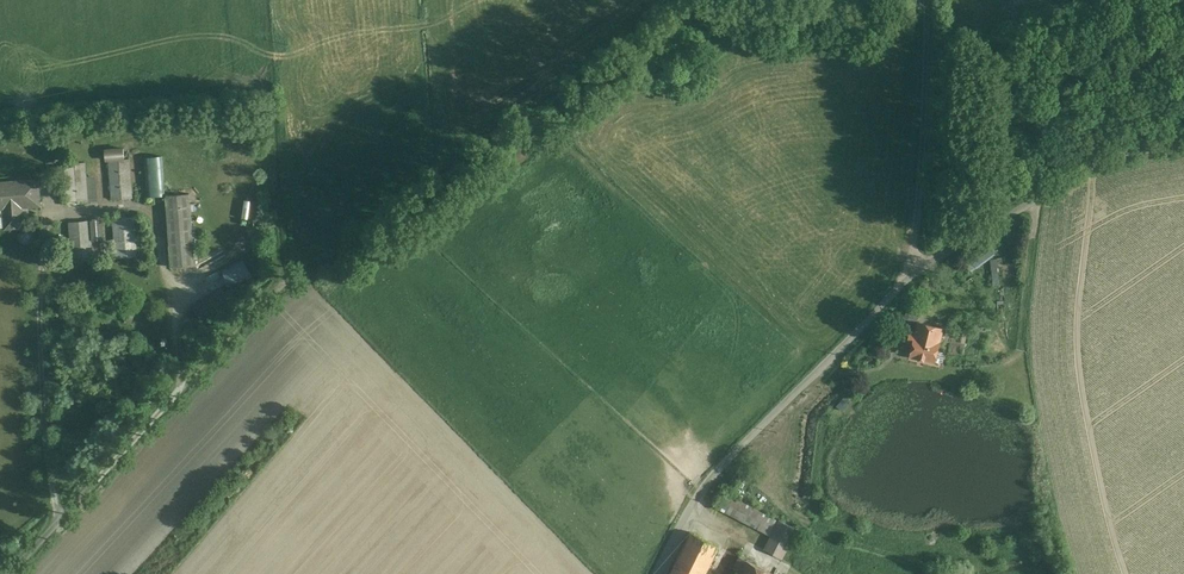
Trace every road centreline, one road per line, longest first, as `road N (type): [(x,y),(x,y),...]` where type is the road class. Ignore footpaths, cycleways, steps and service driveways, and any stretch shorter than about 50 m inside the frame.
road 1 (unclassified): [(658,573),(724,459),(913,269),(995,212),(1103,154),(1183,130)]
road 2 (track): [(283,287),(392,228),(676,18),(788,0)]
road 3 (unclassified): [(16,573),(283,287)]
road 4 (track): [(924,0),(929,125),(913,269)]

